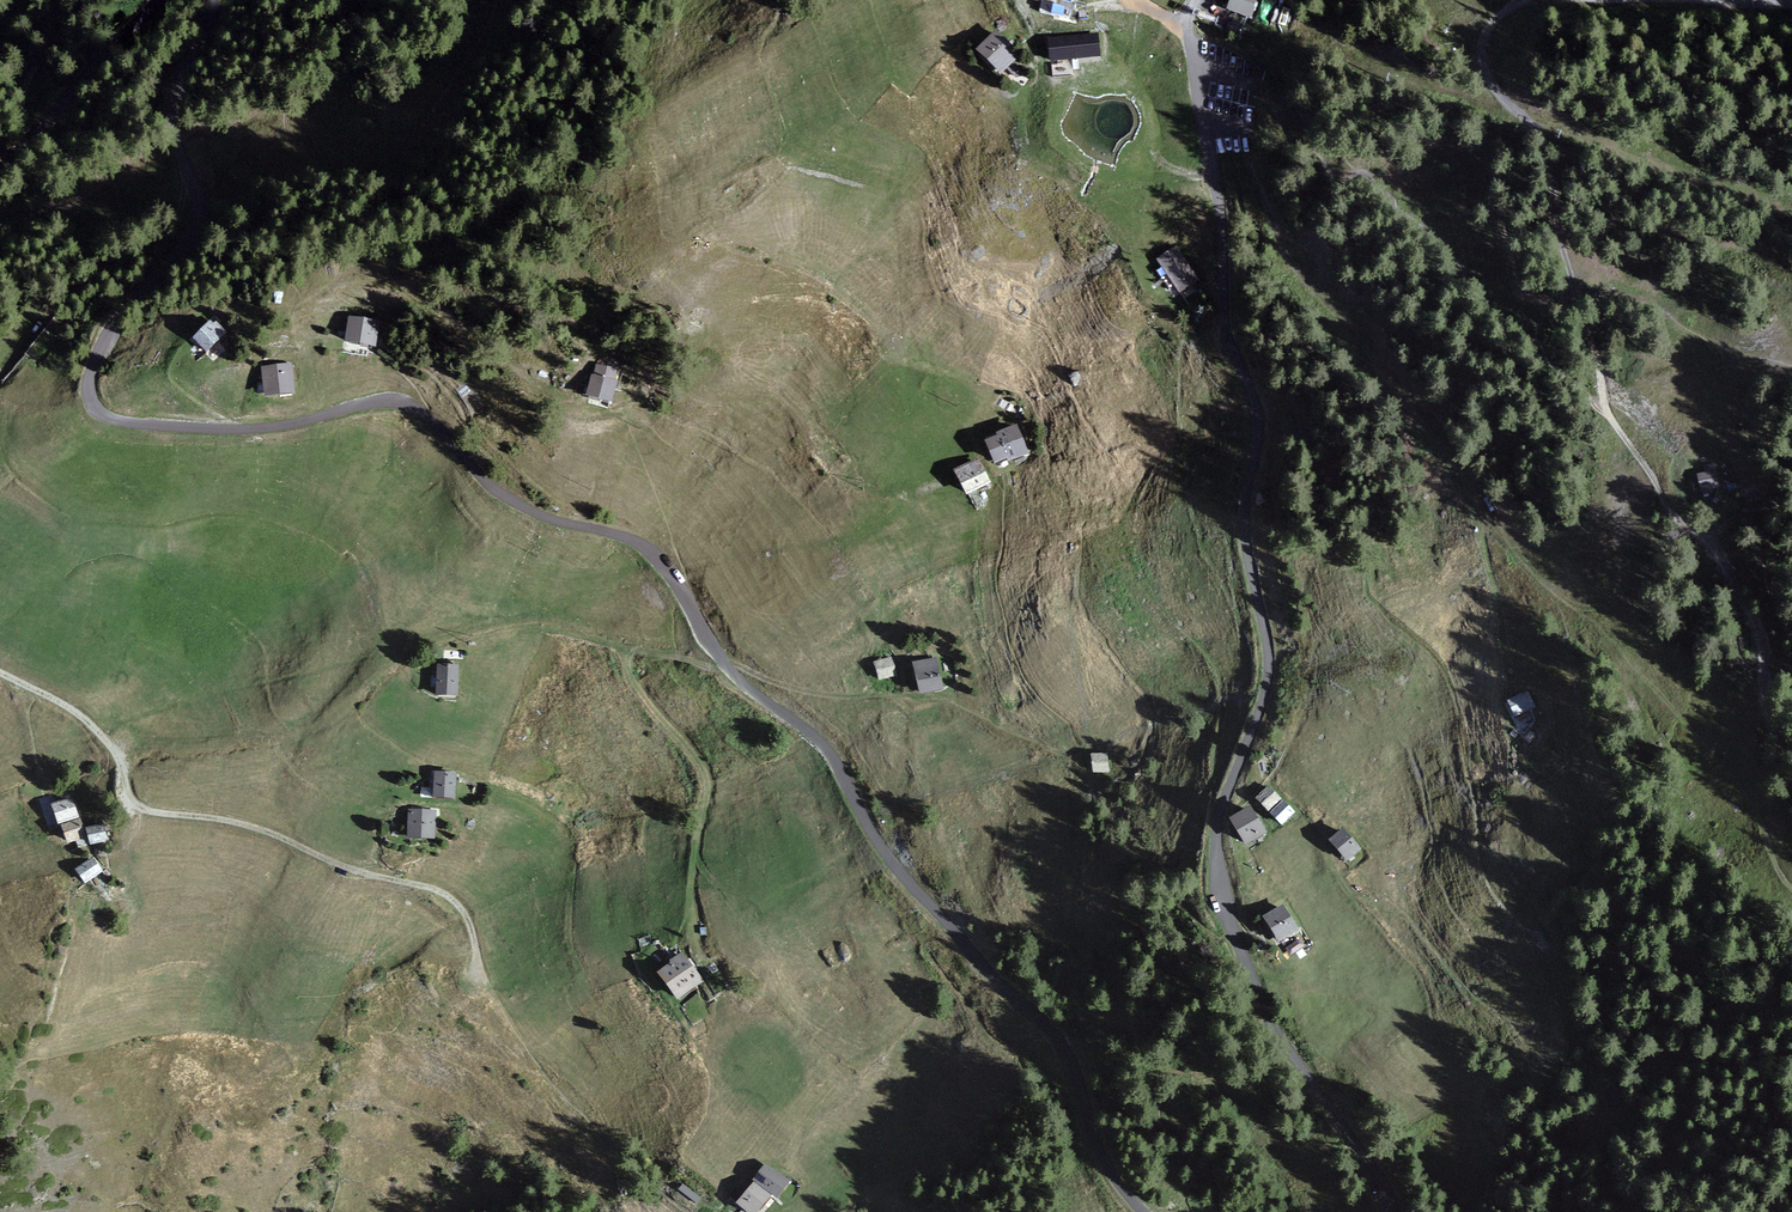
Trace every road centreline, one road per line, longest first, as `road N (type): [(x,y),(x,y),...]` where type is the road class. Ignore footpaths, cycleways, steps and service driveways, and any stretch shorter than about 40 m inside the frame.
road 1 (unclassified): [(1138,1211),(1102,1173),(1054,1040),(985,983),(887,871),(808,743),(725,680),(697,648),(671,595),(632,550),(499,501),(414,411),(386,402),(268,422),(115,416),(94,404),(90,366),(105,326),(131,286),(184,235),(195,203),(167,132),(168,103),(218,0)]
road 2 (unclassified): [(1185,29),(1222,215),(1229,343),(1257,425),(1246,493),(1273,681),(1264,723),(1221,810),(1218,894),(1270,1033),(1371,1175),(1388,1211)]
road 3 (track): [(0,673),(78,714),(121,761),(131,802),(150,813),(229,822),(358,873),(433,890),(463,909),(482,973)]
road 4 (track): [(1606,416),(1603,373),(1549,149),(1489,69),(1485,43),(1499,20),(1535,0)]
road 5 (unclassified): [(186,0),(177,29),(149,58),(77,111),(61,142),(0,183)]
road 6 (track): [(1791,759),(1761,677),(1738,650),(1740,591),(1712,538)]
road 7 (track): [(1712,538),(1676,515),(1647,460),(1606,416)]

